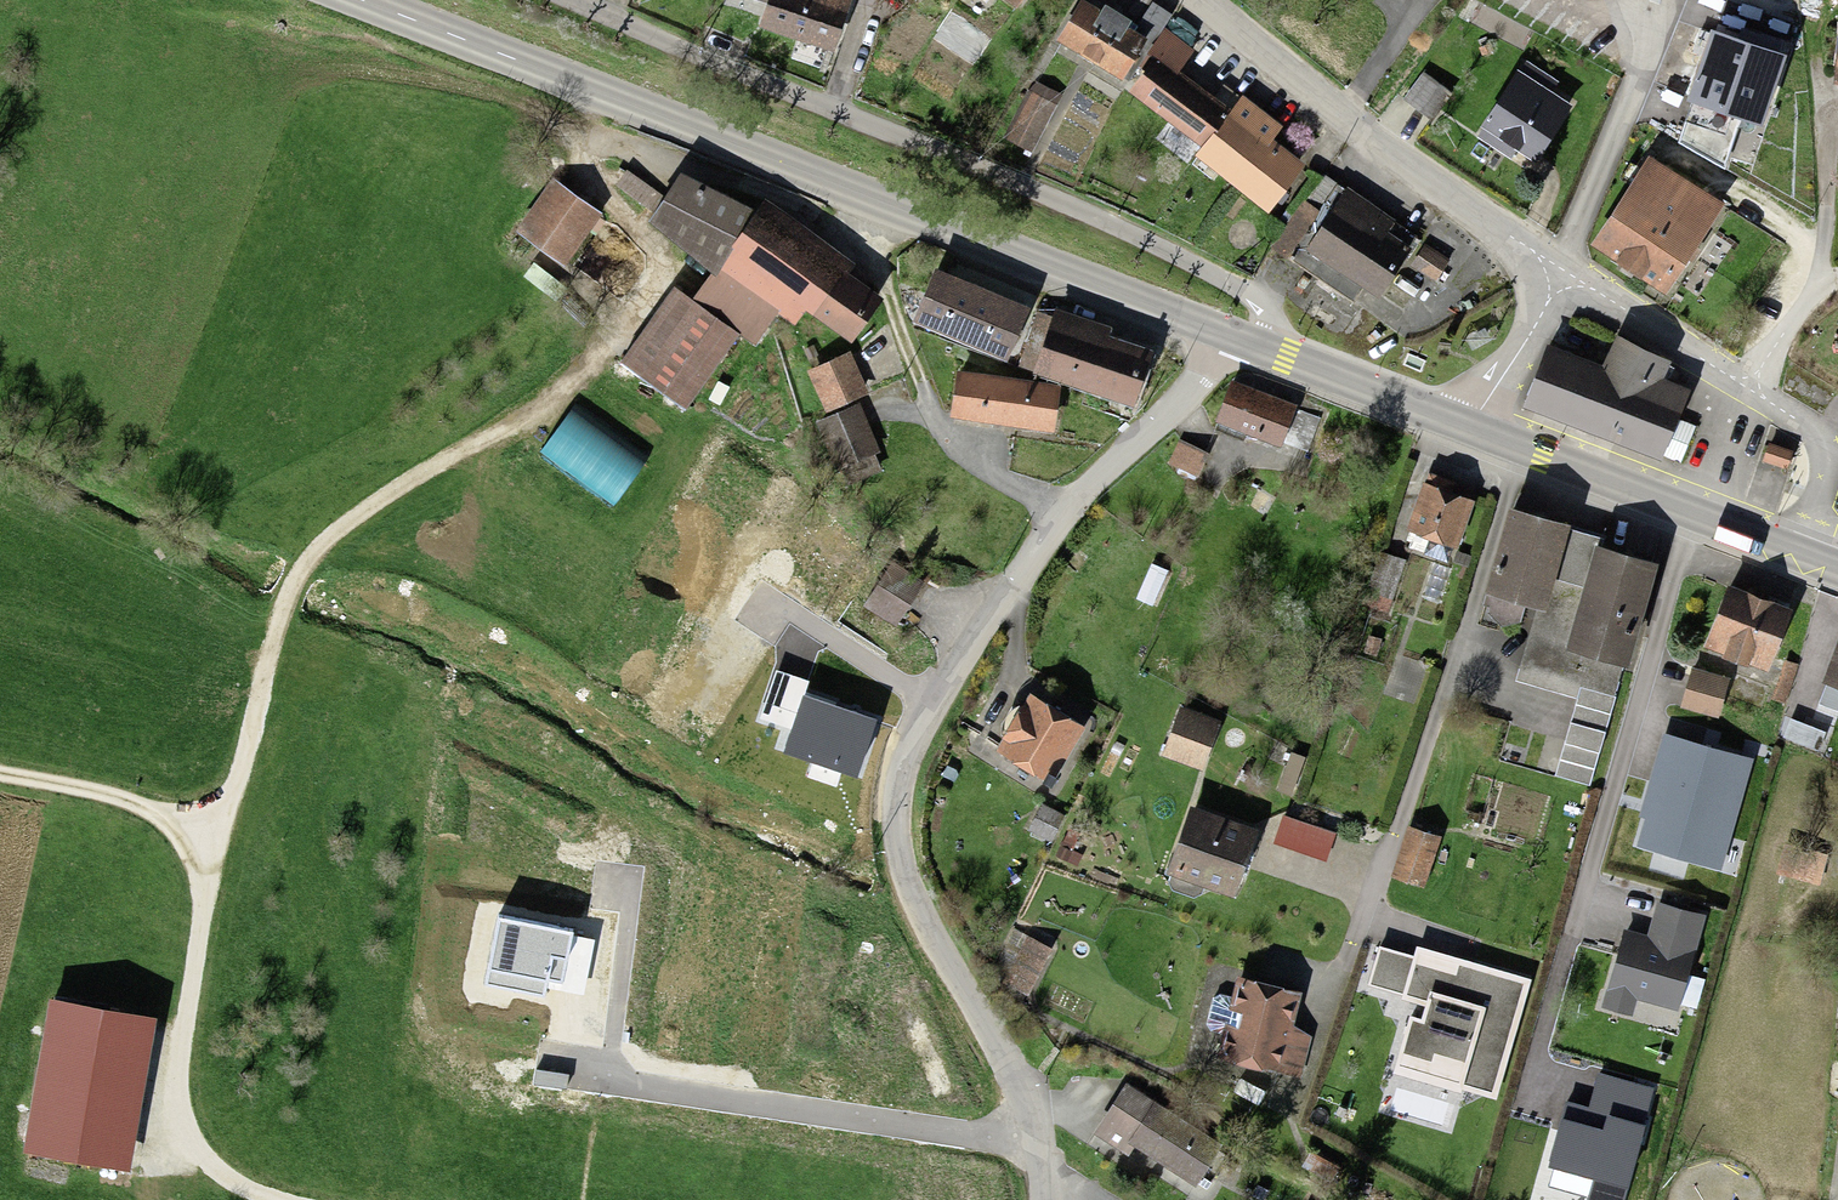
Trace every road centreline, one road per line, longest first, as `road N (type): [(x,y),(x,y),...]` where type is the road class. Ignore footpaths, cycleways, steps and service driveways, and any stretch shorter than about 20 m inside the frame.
road 1 (track): [(604,95),(582,153),(584,173),(660,254),(659,279),(590,363),(550,399),(332,535),(282,608),(201,912),(177,1059),(193,1152),(255,1199)]
road 2 (residential): [(1039,1147),(1034,1112),(914,900),(897,834),(902,768),(923,718),(1063,517),(1229,337)]
road 3 (primary): [(1229,337),(364,0)]
road 4 (residential): [(1271,353),(1266,306),(1132,240),(552,0)]
road 5 (residential): [(584,1079),(1039,1147)]
road 6 (residential): [(1548,276),(1365,146),(1196,0)]
road 7 (primary): [(1802,556),(1484,434)]
road 8 (residential): [(1837,448),(1548,276)]
road 9 (track): [(201,912),(189,864),(154,818),(117,801),(0,779)]
road 10 (primary): [(1484,434),(1271,353)]
road 11 (residential): [(1548,276),(1484,434)]
road 12 (track): [(1837,277),(1798,308),(1744,393)]

